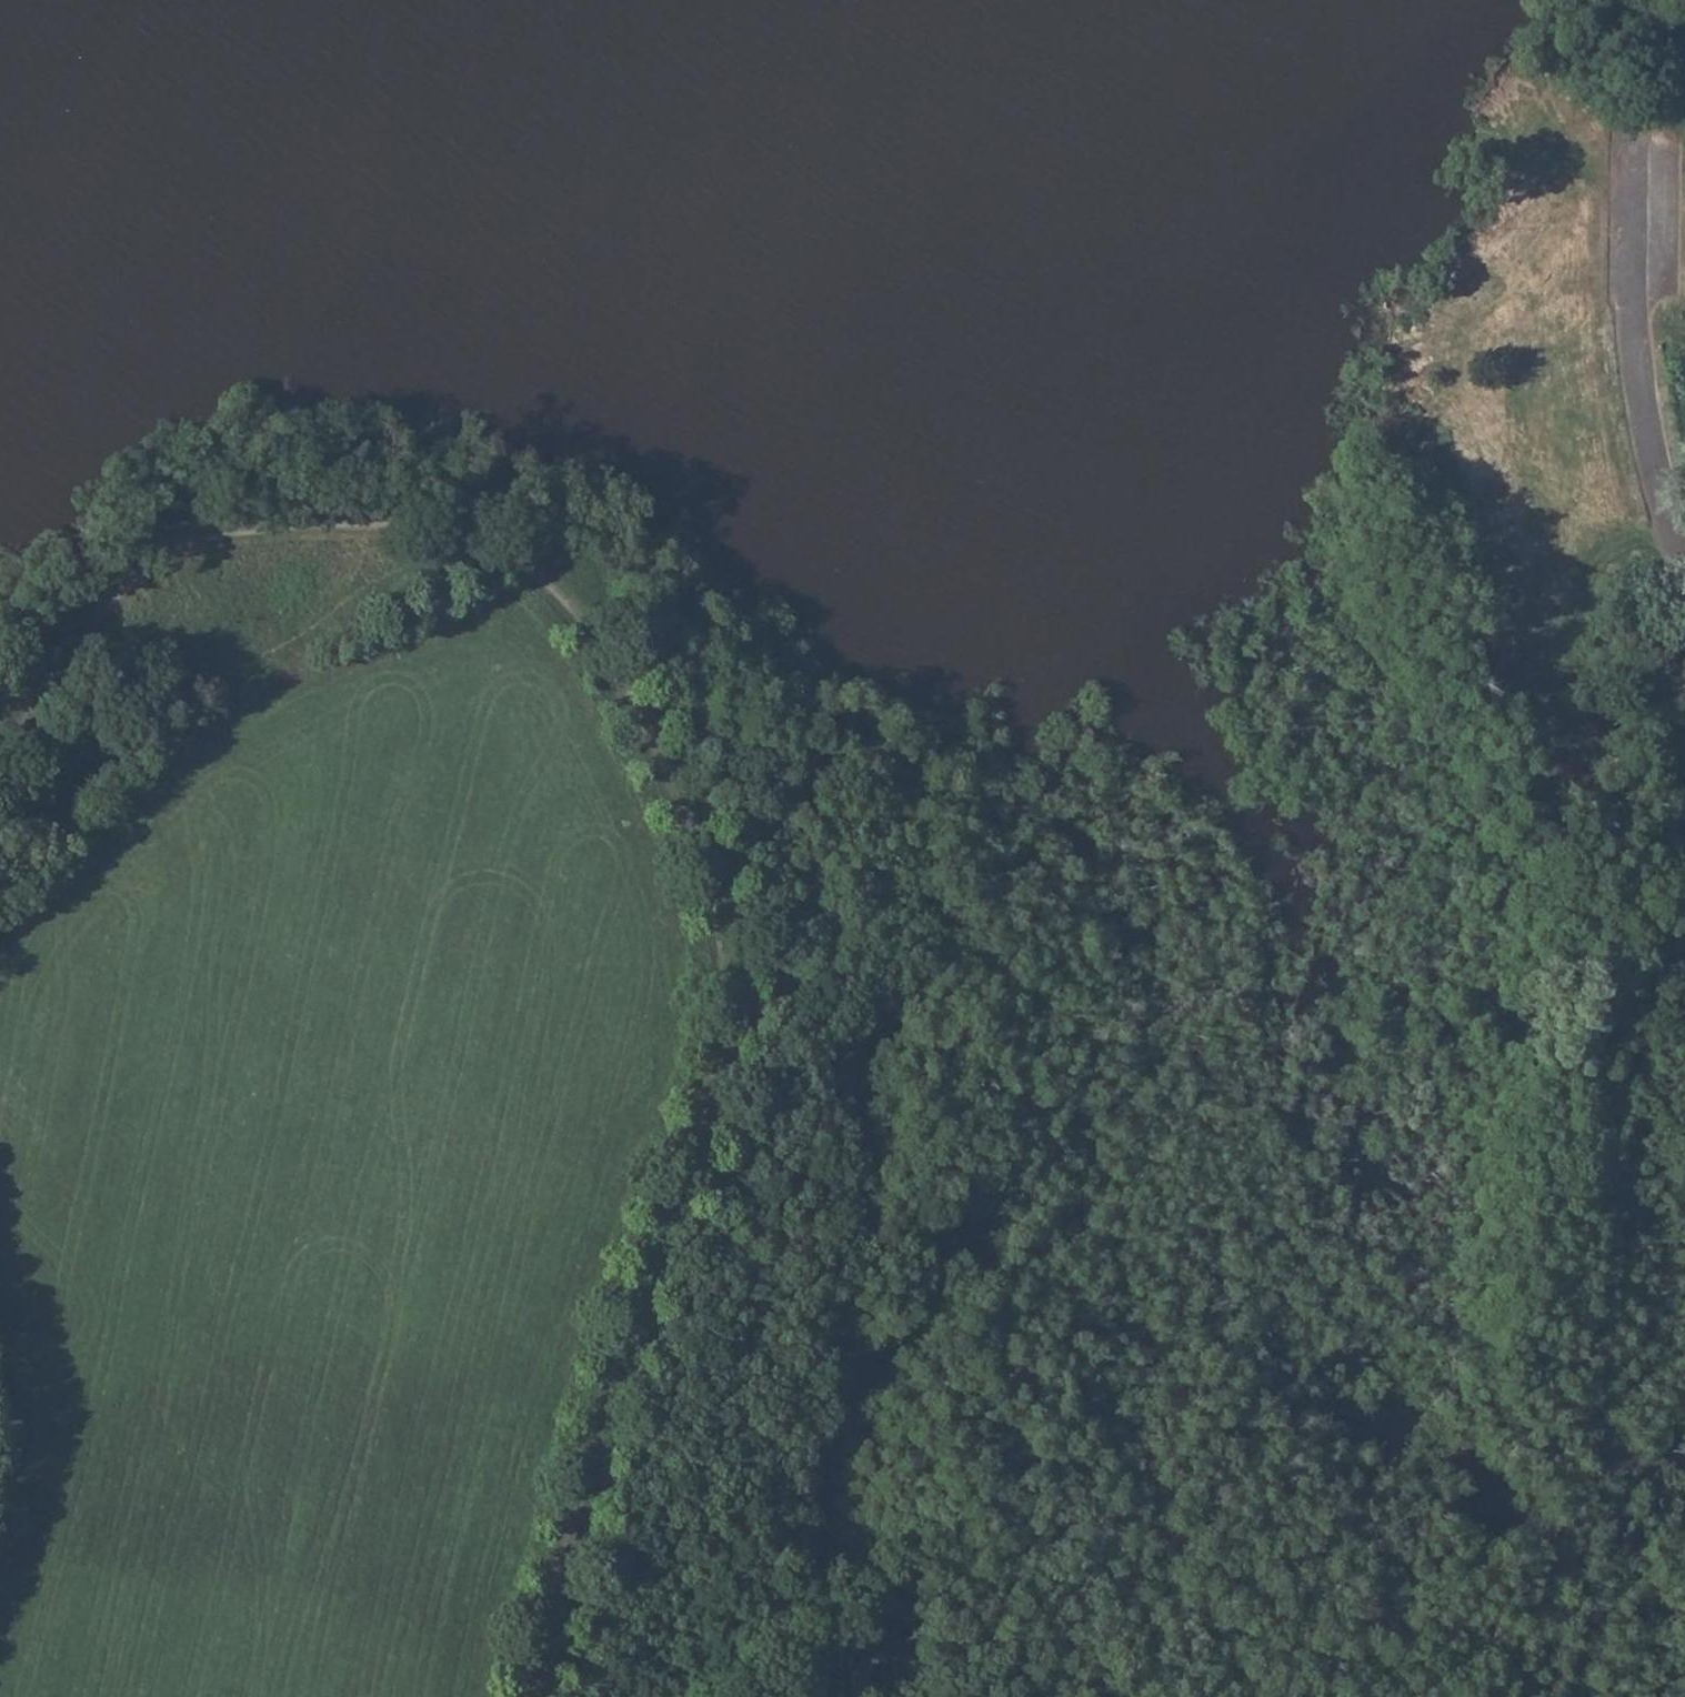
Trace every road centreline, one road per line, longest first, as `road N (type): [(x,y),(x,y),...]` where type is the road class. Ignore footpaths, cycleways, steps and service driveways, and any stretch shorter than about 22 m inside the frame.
road 1 (track): [(536,1696),(596,1428),(716,1077),(721,964),(692,815),(617,680)]
road 2 (unclassified): [(1643,468),(1684,588)]

